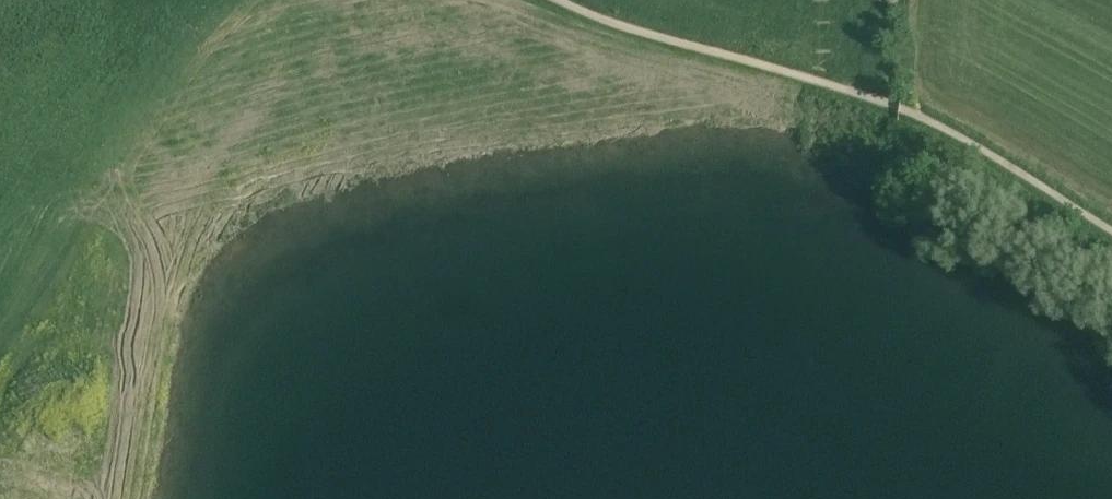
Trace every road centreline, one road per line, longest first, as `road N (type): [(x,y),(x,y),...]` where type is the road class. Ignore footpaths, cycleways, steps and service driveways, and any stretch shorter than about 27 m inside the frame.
road 1 (track): [(909,108),(698,50),(560,0)]

